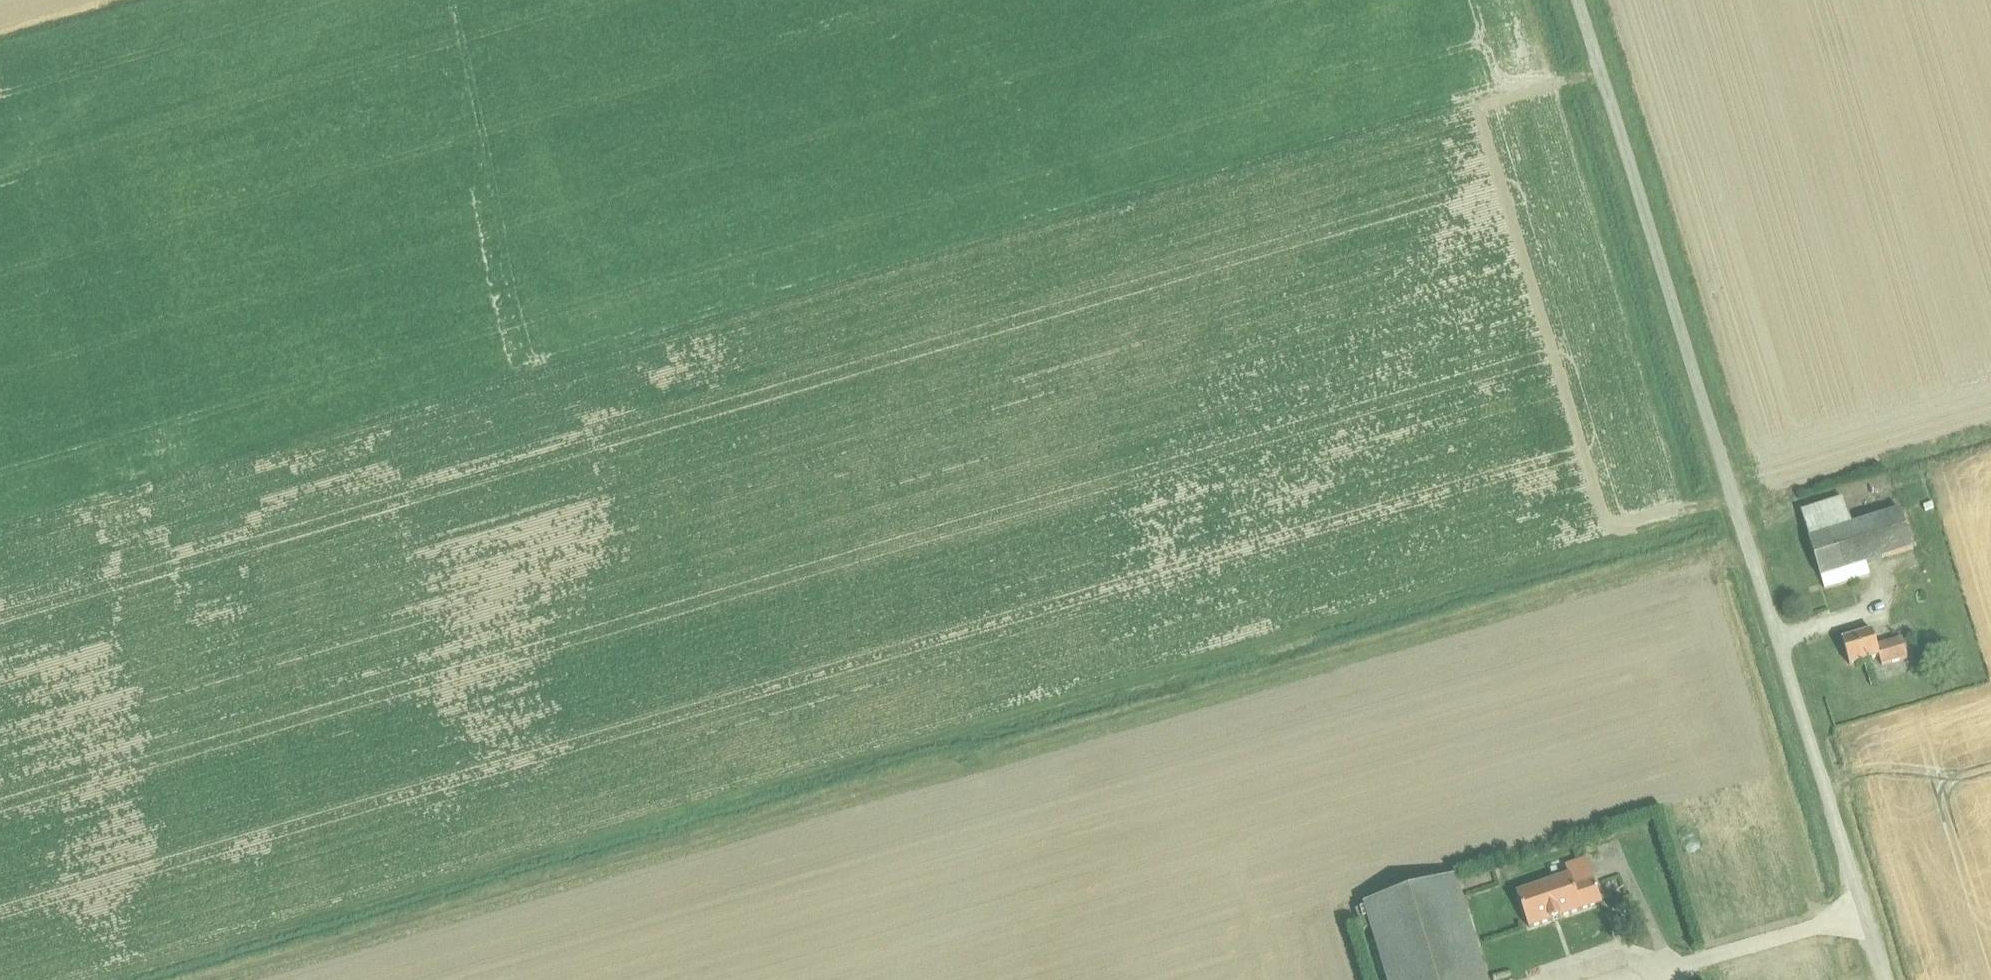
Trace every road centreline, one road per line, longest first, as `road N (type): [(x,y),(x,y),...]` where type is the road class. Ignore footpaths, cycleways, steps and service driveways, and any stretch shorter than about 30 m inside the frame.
road 1 (unclassified): [(1882,979),(1572,0)]

